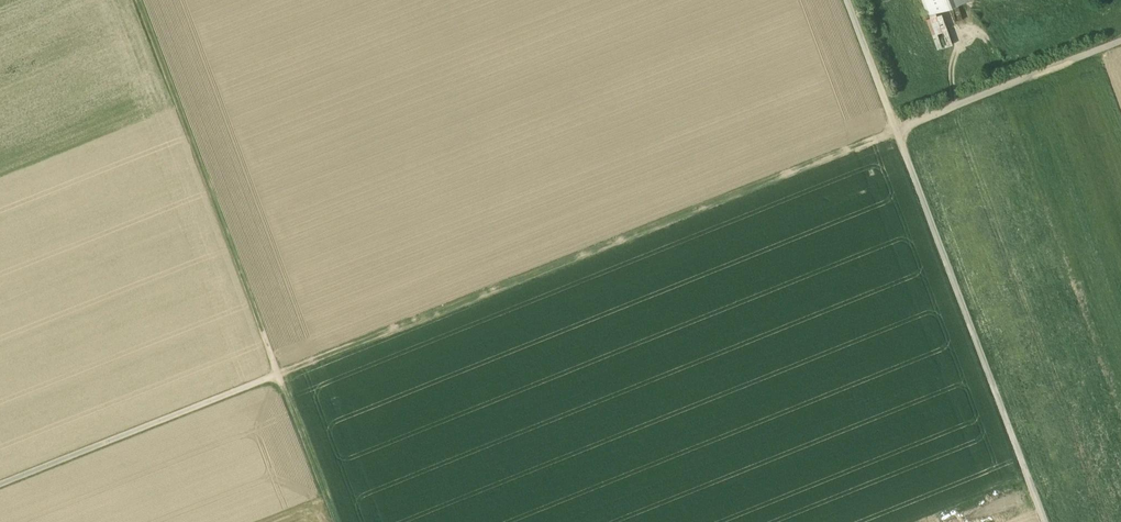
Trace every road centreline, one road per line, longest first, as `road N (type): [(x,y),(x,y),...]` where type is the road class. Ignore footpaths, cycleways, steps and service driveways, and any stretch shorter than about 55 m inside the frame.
road 1 (track): [(0,484),(1120,40)]
road 2 (track): [(1044,521),(848,0)]
road 3 (track): [(143,0),(334,521)]

